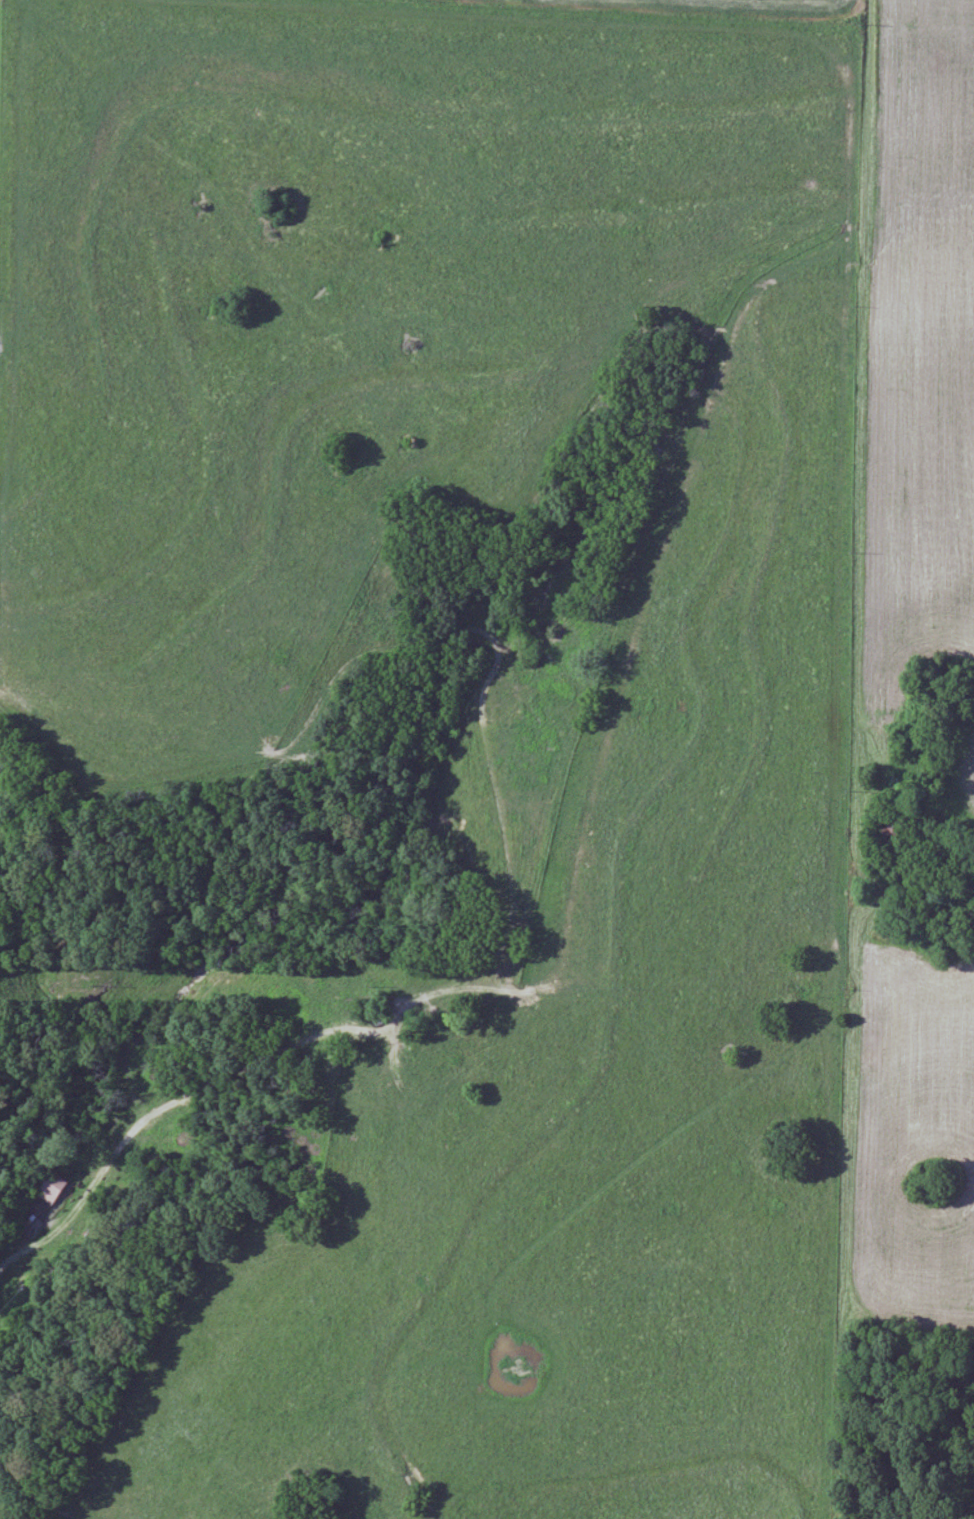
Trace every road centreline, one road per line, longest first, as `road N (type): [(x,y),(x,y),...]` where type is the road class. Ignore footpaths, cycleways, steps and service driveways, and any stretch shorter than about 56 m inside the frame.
road 1 (track): [(881,764),(888,0)]

